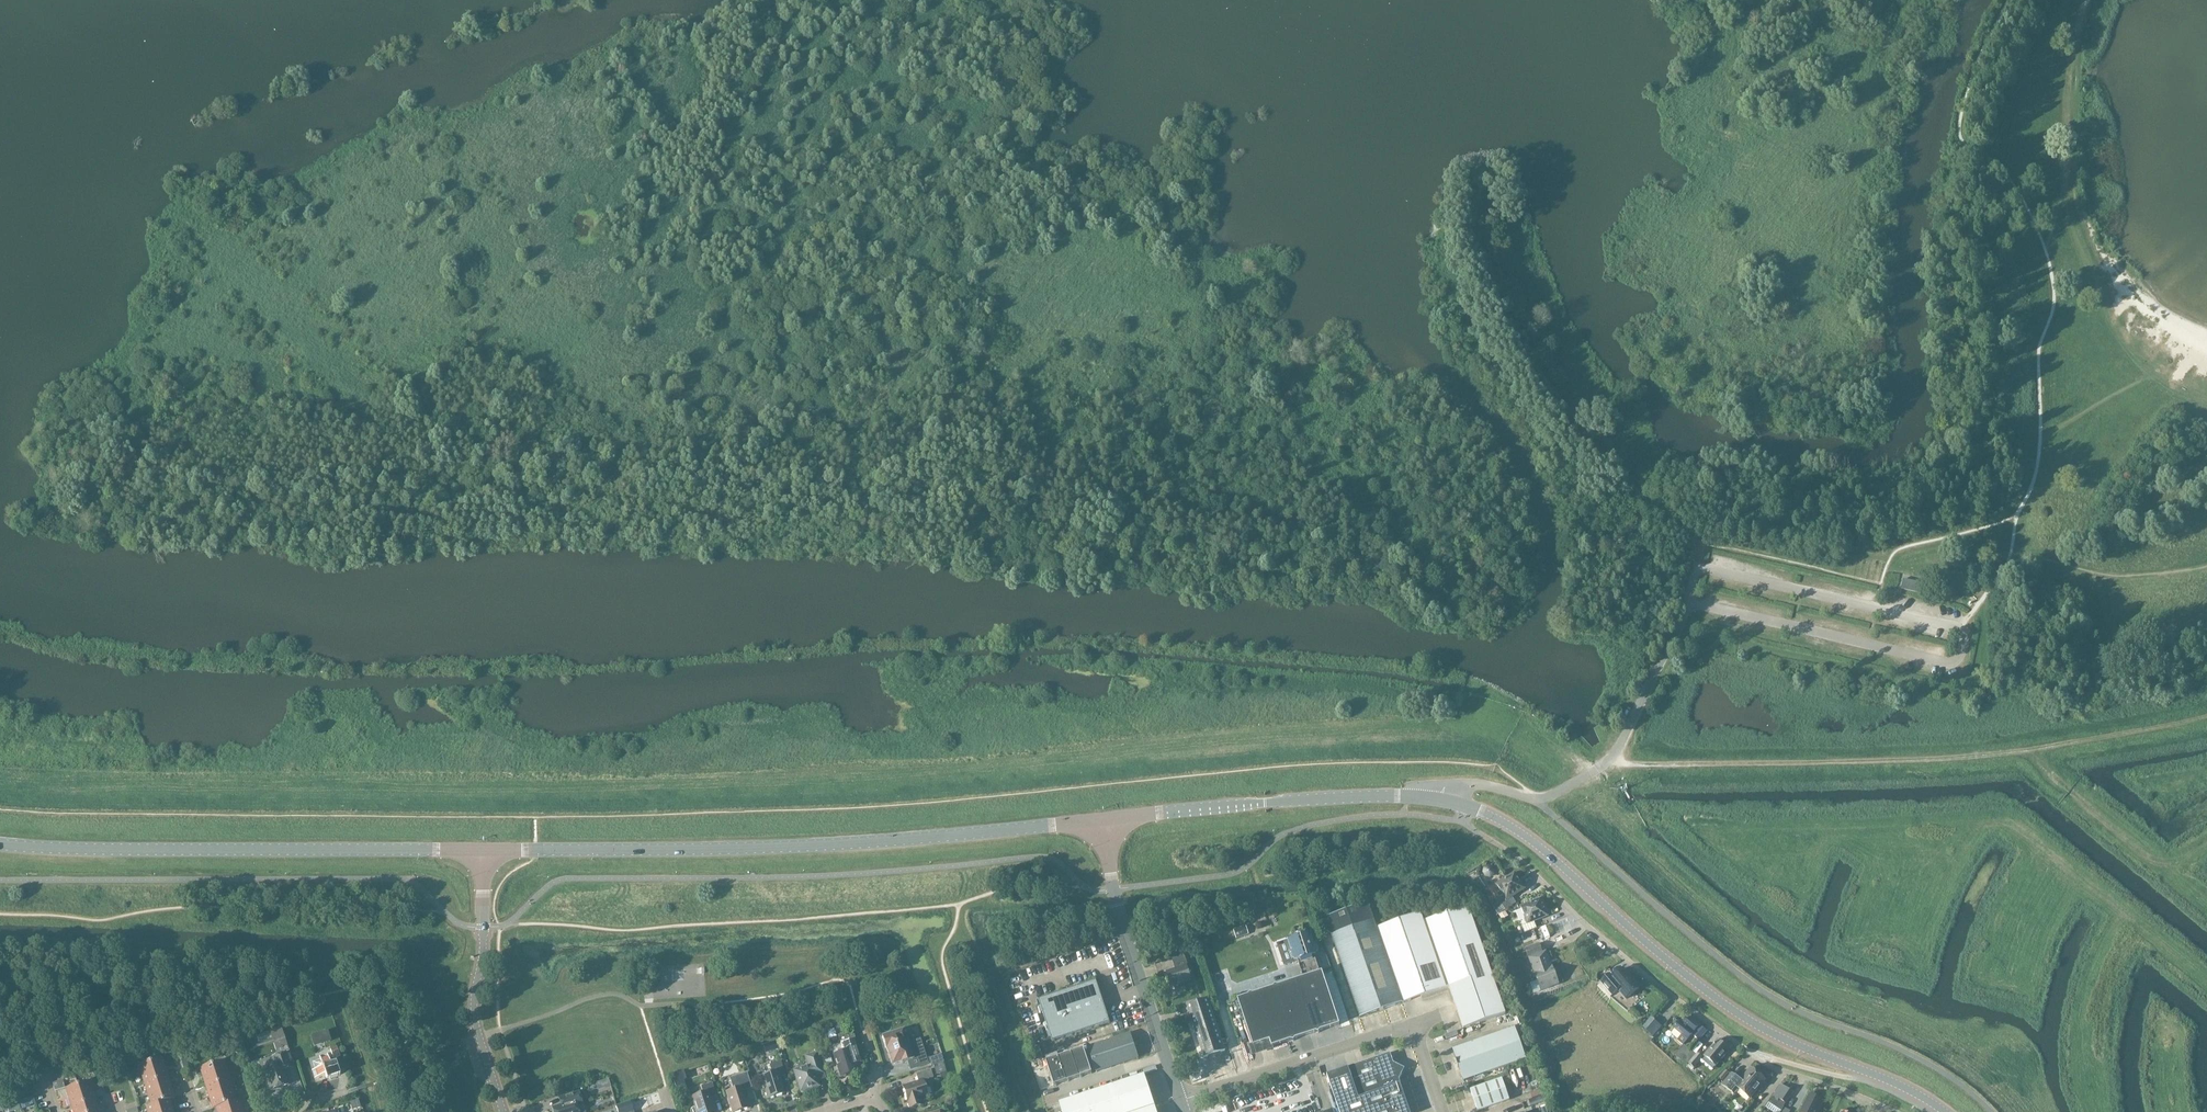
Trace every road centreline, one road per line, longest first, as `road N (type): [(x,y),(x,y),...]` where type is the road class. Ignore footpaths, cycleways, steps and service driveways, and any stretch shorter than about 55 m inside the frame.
road 1 (tertiary): [(484,851),(791,847),(1107,820)]
road 2 (track): [(2206,717),(1958,758),(1609,761)]
road 3 (tertiary): [(1944,1111),(1722,1002),(1536,843),(1466,806)]
road 4 (residential): [(1897,1111),(1761,1061),(1663,990),(1514,855),(1471,828),(1463,820),(1466,806)]
road 5 (tertiary): [(0,845),(484,851)]
road 6 (tertiary): [(1107,820),(1327,799),(1439,799)]
road 7 (unclassified): [(1180,1099),(1117,905),(1107,820)]
road 8 (tertiary): [(502,1111),(475,1010),(484,851)]
road 9 (unclassified): [(1180,1099),(1413,1024)]
road 10 (track): [(1749,1052),(1899,1086)]

